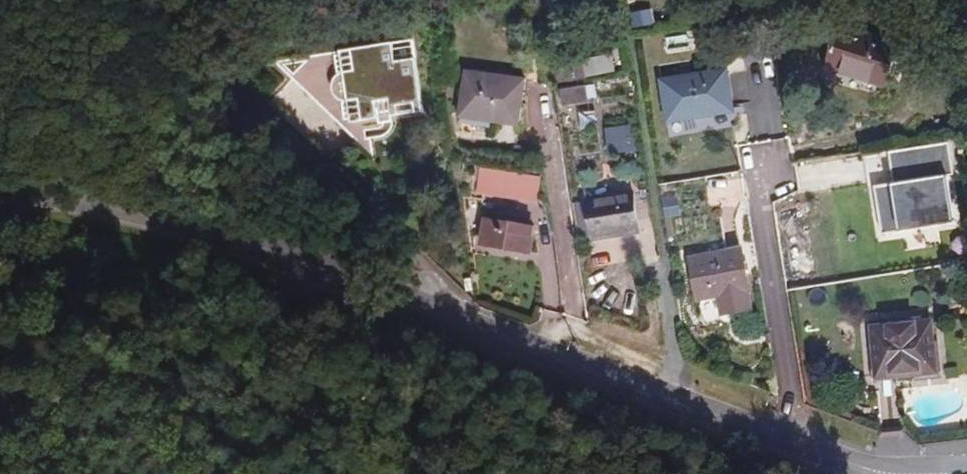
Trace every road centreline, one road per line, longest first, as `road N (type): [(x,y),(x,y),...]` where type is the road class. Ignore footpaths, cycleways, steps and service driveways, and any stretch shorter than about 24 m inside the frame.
road 1 (tertiary): [(884,473),(207,229),(72,196),(0,189)]
road 2 (track): [(149,0),(466,325)]

